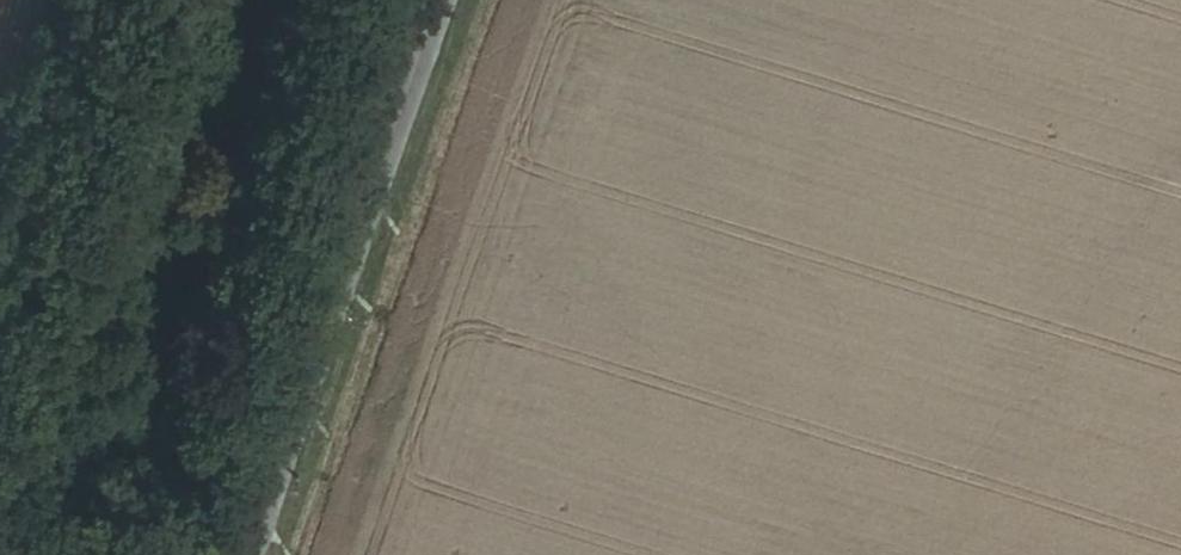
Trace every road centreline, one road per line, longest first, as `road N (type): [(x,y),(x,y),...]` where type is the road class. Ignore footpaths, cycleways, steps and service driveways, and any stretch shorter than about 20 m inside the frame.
road 1 (unclassified): [(457,0),(254,554)]

